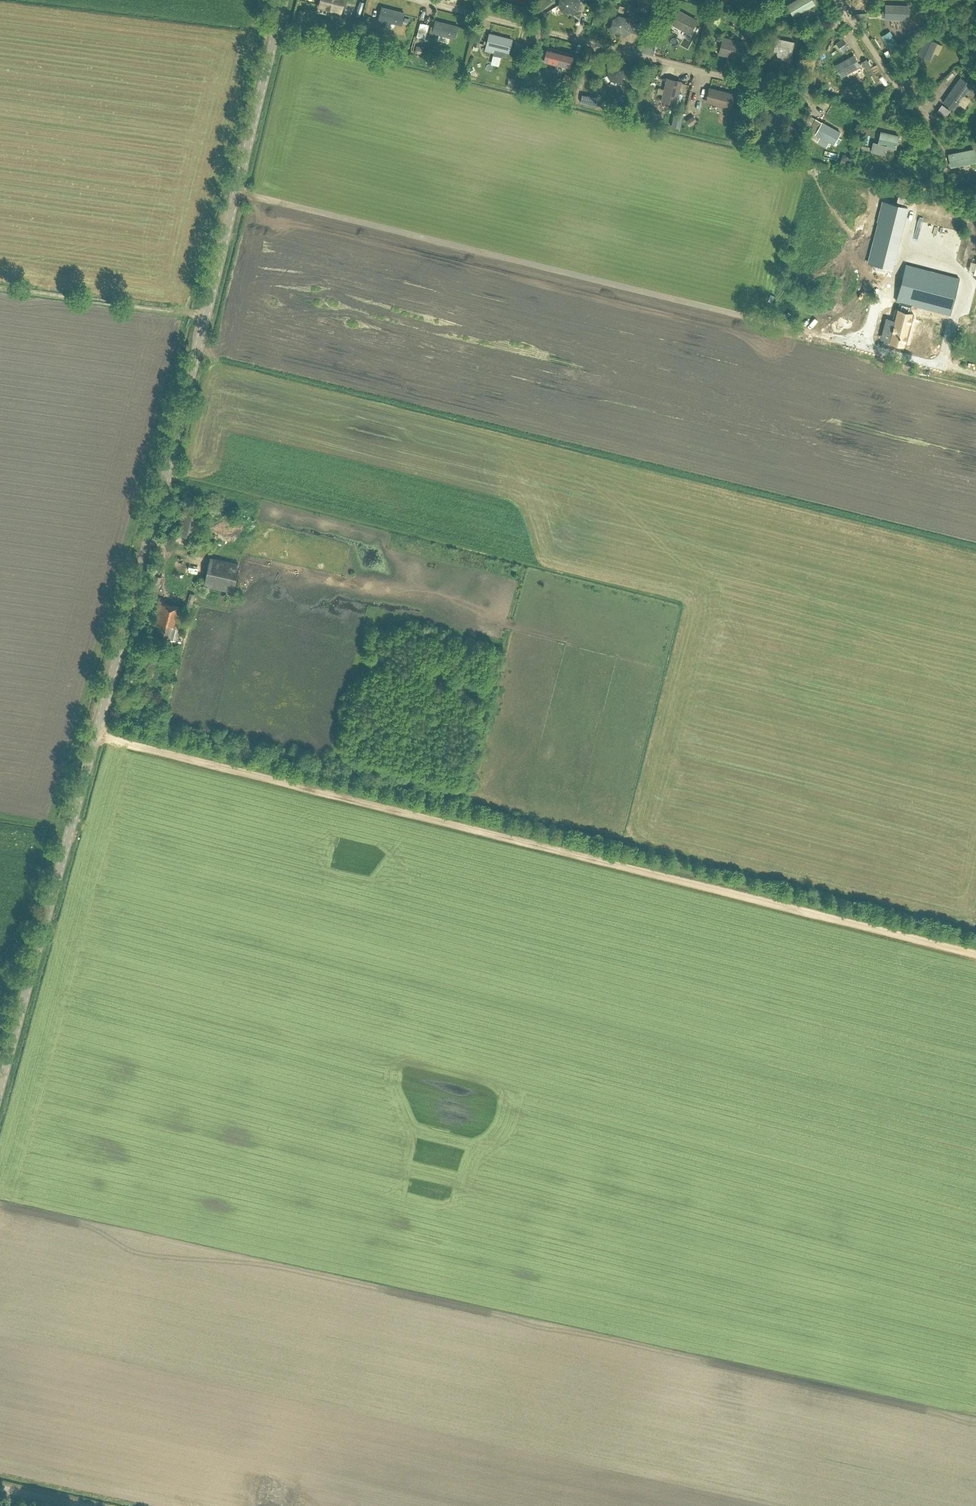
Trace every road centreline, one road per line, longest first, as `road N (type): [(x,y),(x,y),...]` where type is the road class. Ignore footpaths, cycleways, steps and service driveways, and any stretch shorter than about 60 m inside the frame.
road 1 (unclassified): [(0,1086),(283,0)]
road 2 (track): [(96,735),(975,953)]
road 3 (residential): [(844,11),(792,92),(419,0)]
road 4 (residential): [(844,11),(907,96),(940,123)]

